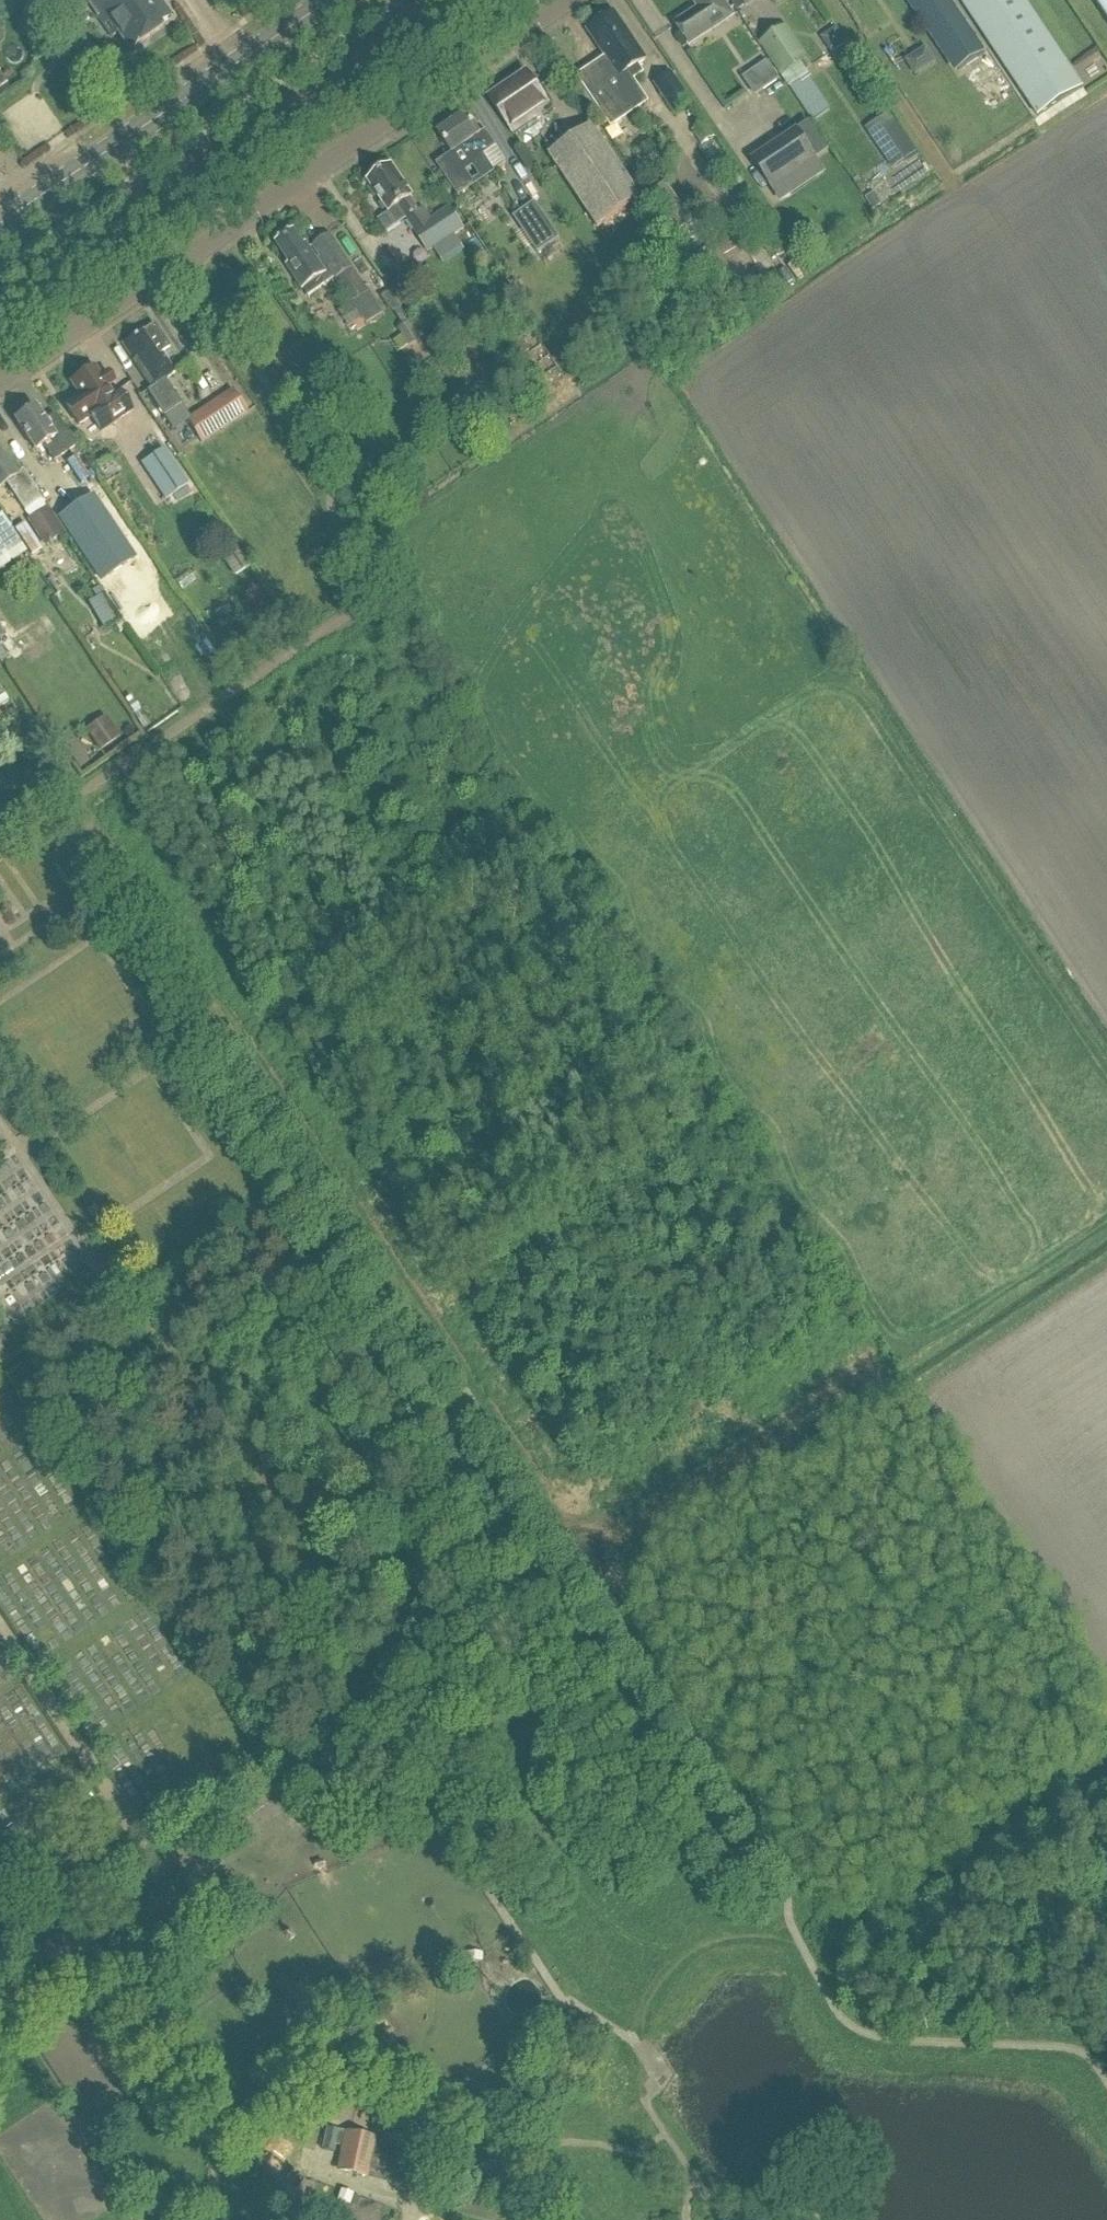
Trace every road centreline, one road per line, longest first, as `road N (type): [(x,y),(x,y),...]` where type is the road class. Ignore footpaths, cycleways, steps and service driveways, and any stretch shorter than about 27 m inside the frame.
road 1 (unclassified): [(0,381),(568,0)]
road 2 (secondary): [(0,223),(328,0)]

